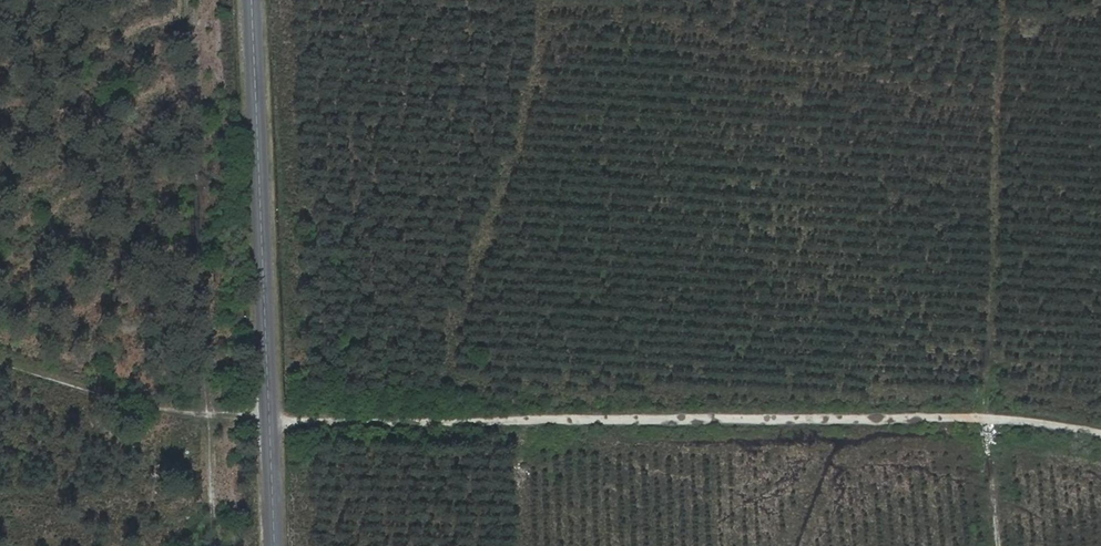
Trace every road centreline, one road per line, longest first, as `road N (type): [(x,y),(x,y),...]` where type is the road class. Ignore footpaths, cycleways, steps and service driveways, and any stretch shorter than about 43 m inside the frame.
road 1 (track): [(1100,438),(977,423),(268,420)]
road 2 (tertiary): [(251,0),(274,545)]
road 3 (track): [(212,545),(191,0)]
road 4 (track): [(0,360),(151,405),(268,420)]
road 5 (track): [(989,545),(977,423)]

